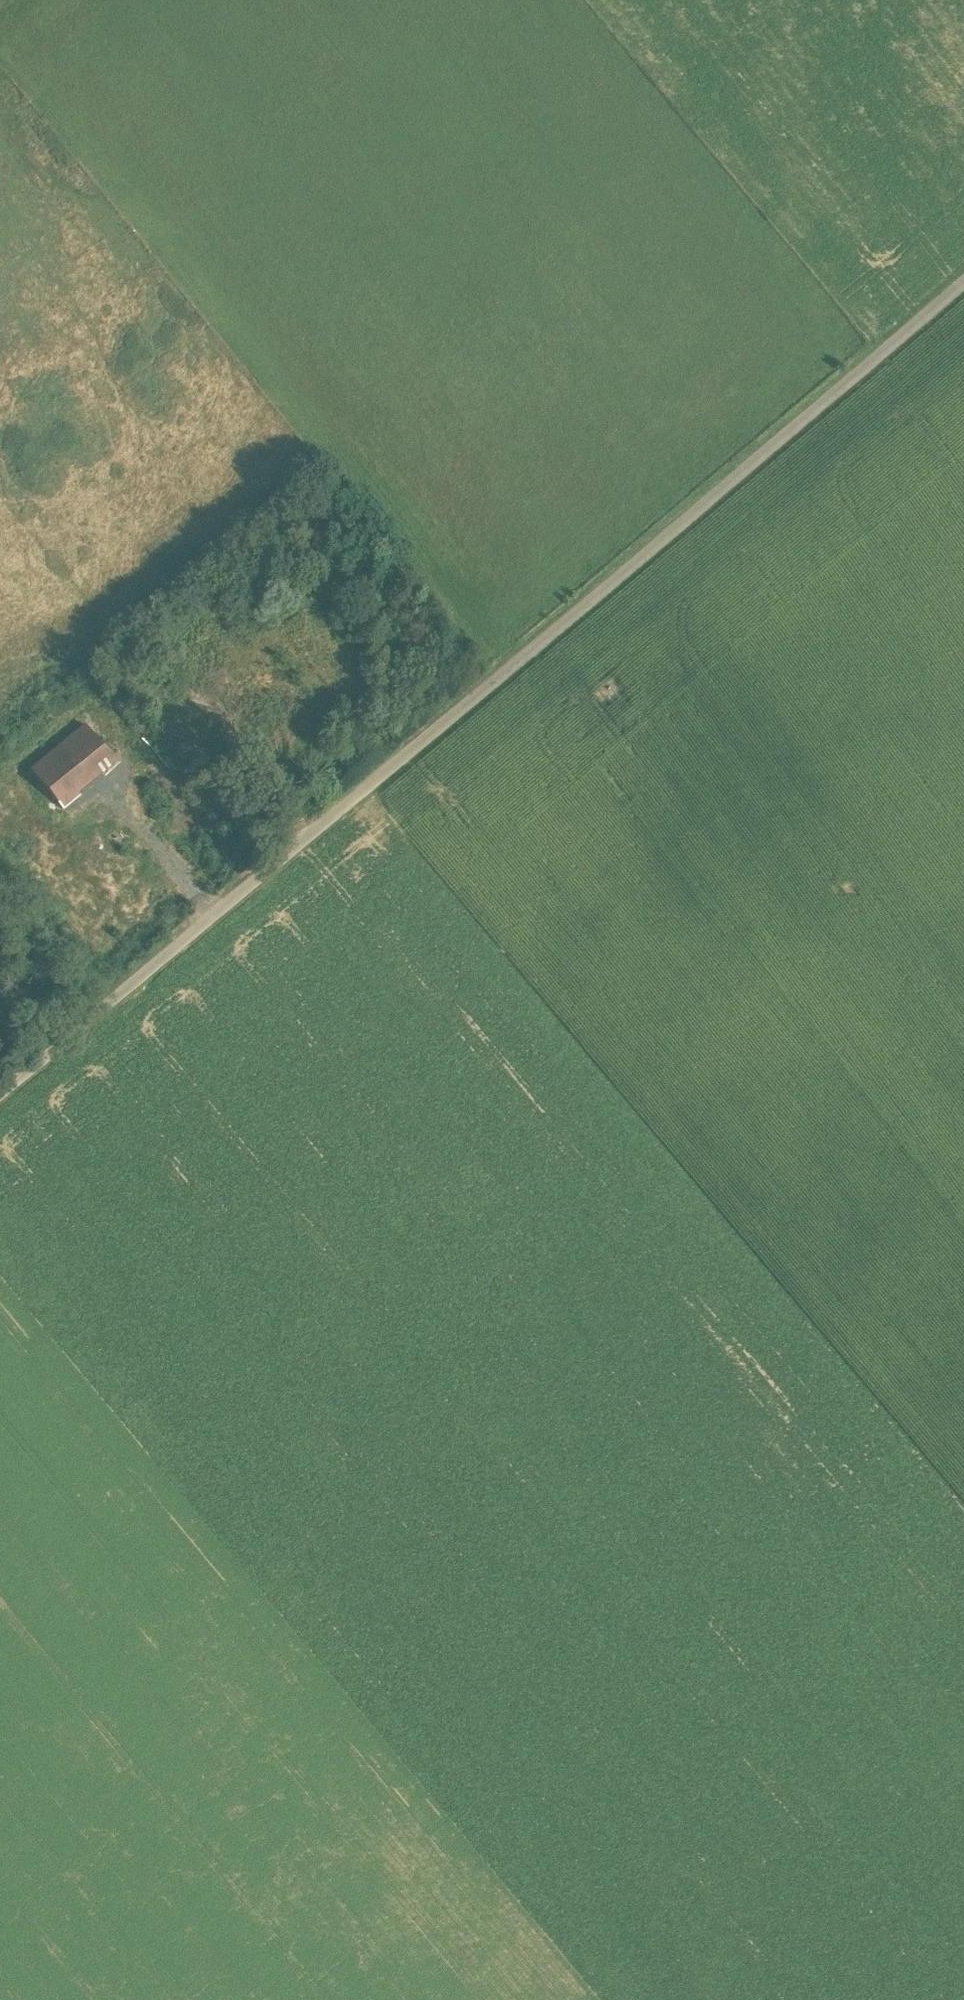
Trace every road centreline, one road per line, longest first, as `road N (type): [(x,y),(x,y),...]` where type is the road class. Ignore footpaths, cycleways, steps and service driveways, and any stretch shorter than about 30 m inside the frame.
road 1 (unclassified): [(0,1090),(963,275)]

